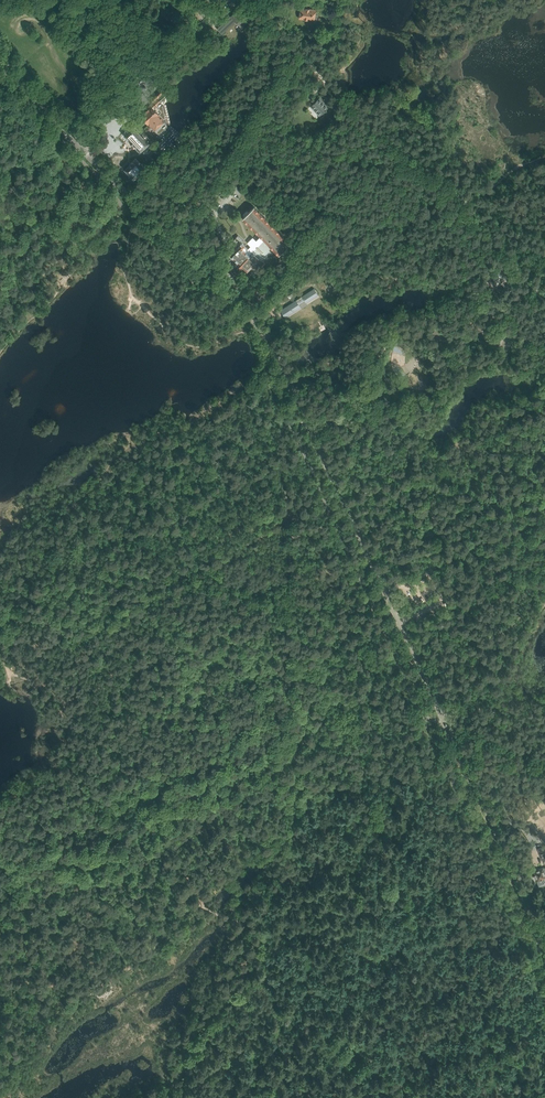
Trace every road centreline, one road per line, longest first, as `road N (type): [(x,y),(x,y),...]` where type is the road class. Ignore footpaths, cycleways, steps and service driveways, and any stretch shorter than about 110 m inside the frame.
road 1 (tertiary): [(449,728),(270,342),(76,143)]
road 2 (tertiary): [(544,962),(449,728)]
road 3 (track): [(287,43),(463,202)]
road 4 (unclassified): [(76,143),(231,0)]
road 5 (track): [(544,516),(427,575)]

